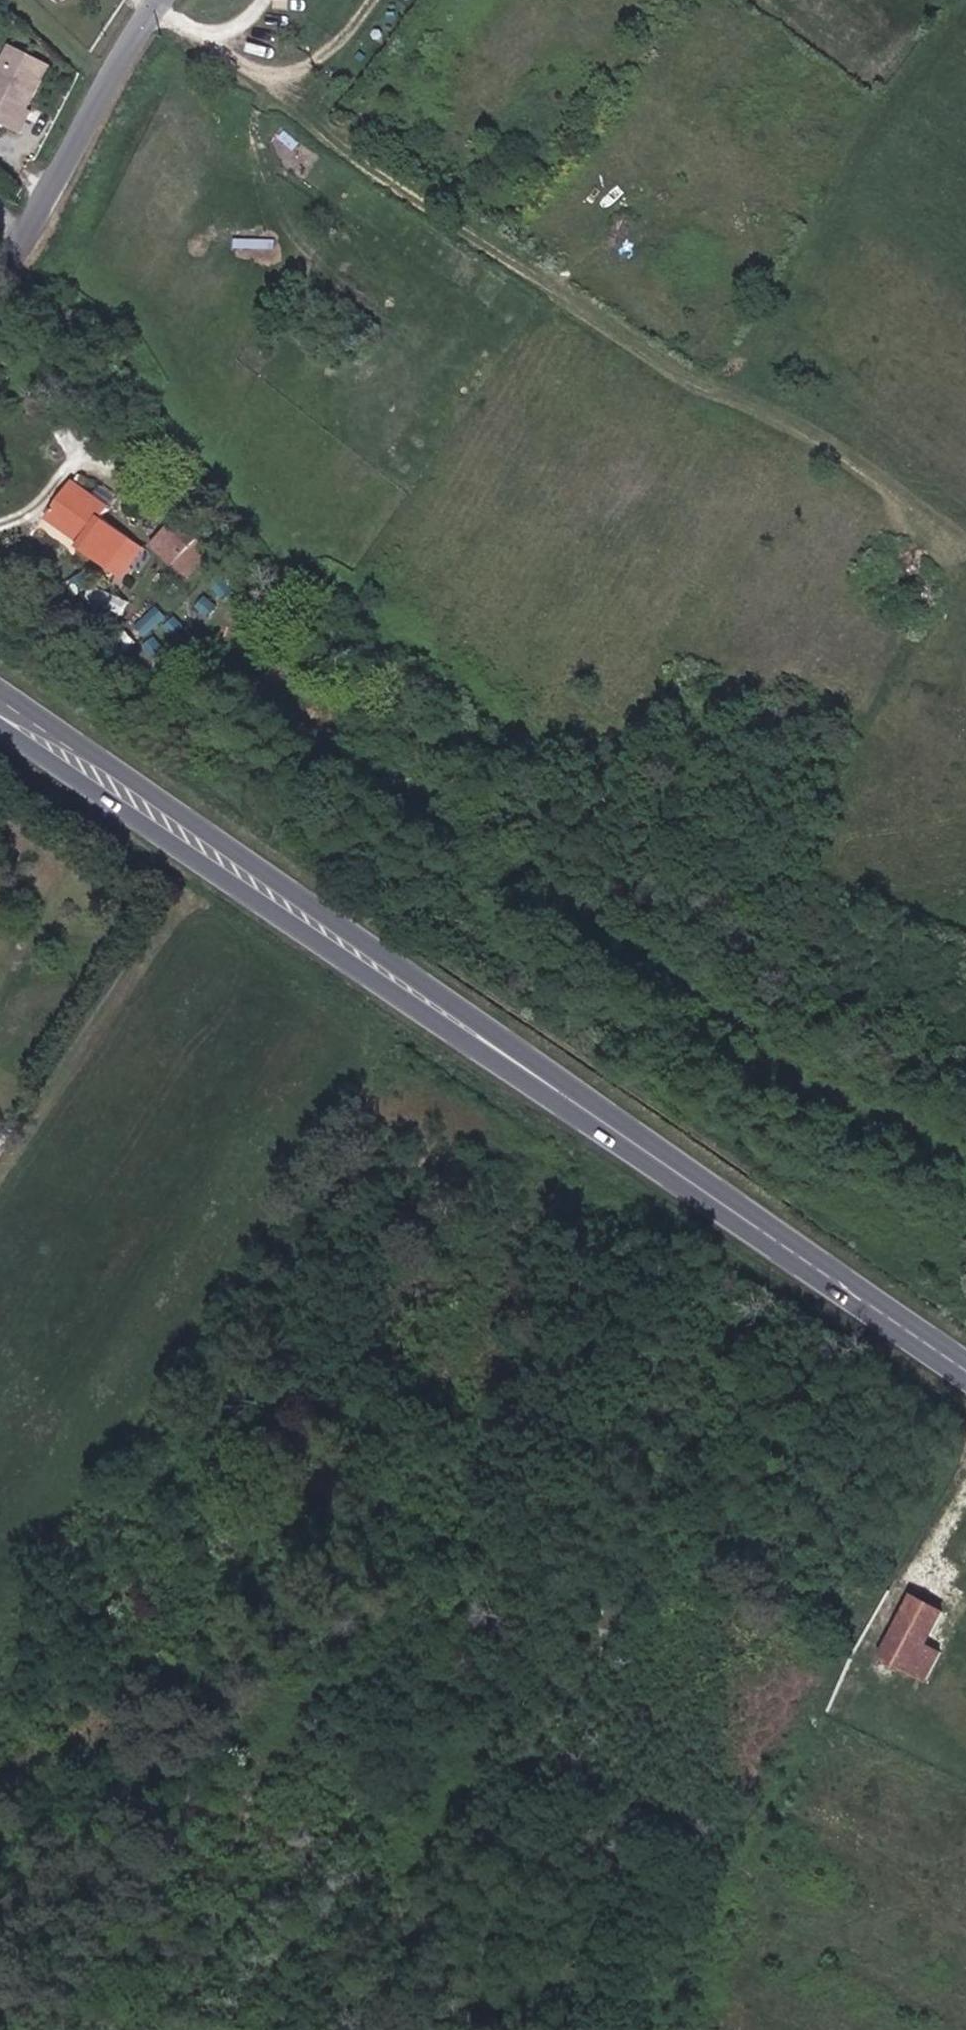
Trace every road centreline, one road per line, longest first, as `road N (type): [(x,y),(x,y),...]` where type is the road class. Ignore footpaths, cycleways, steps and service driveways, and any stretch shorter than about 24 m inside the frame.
road 1 (primary): [(965,1364),(0,705)]
road 2 (unclassified): [(171,0),(0,252)]

